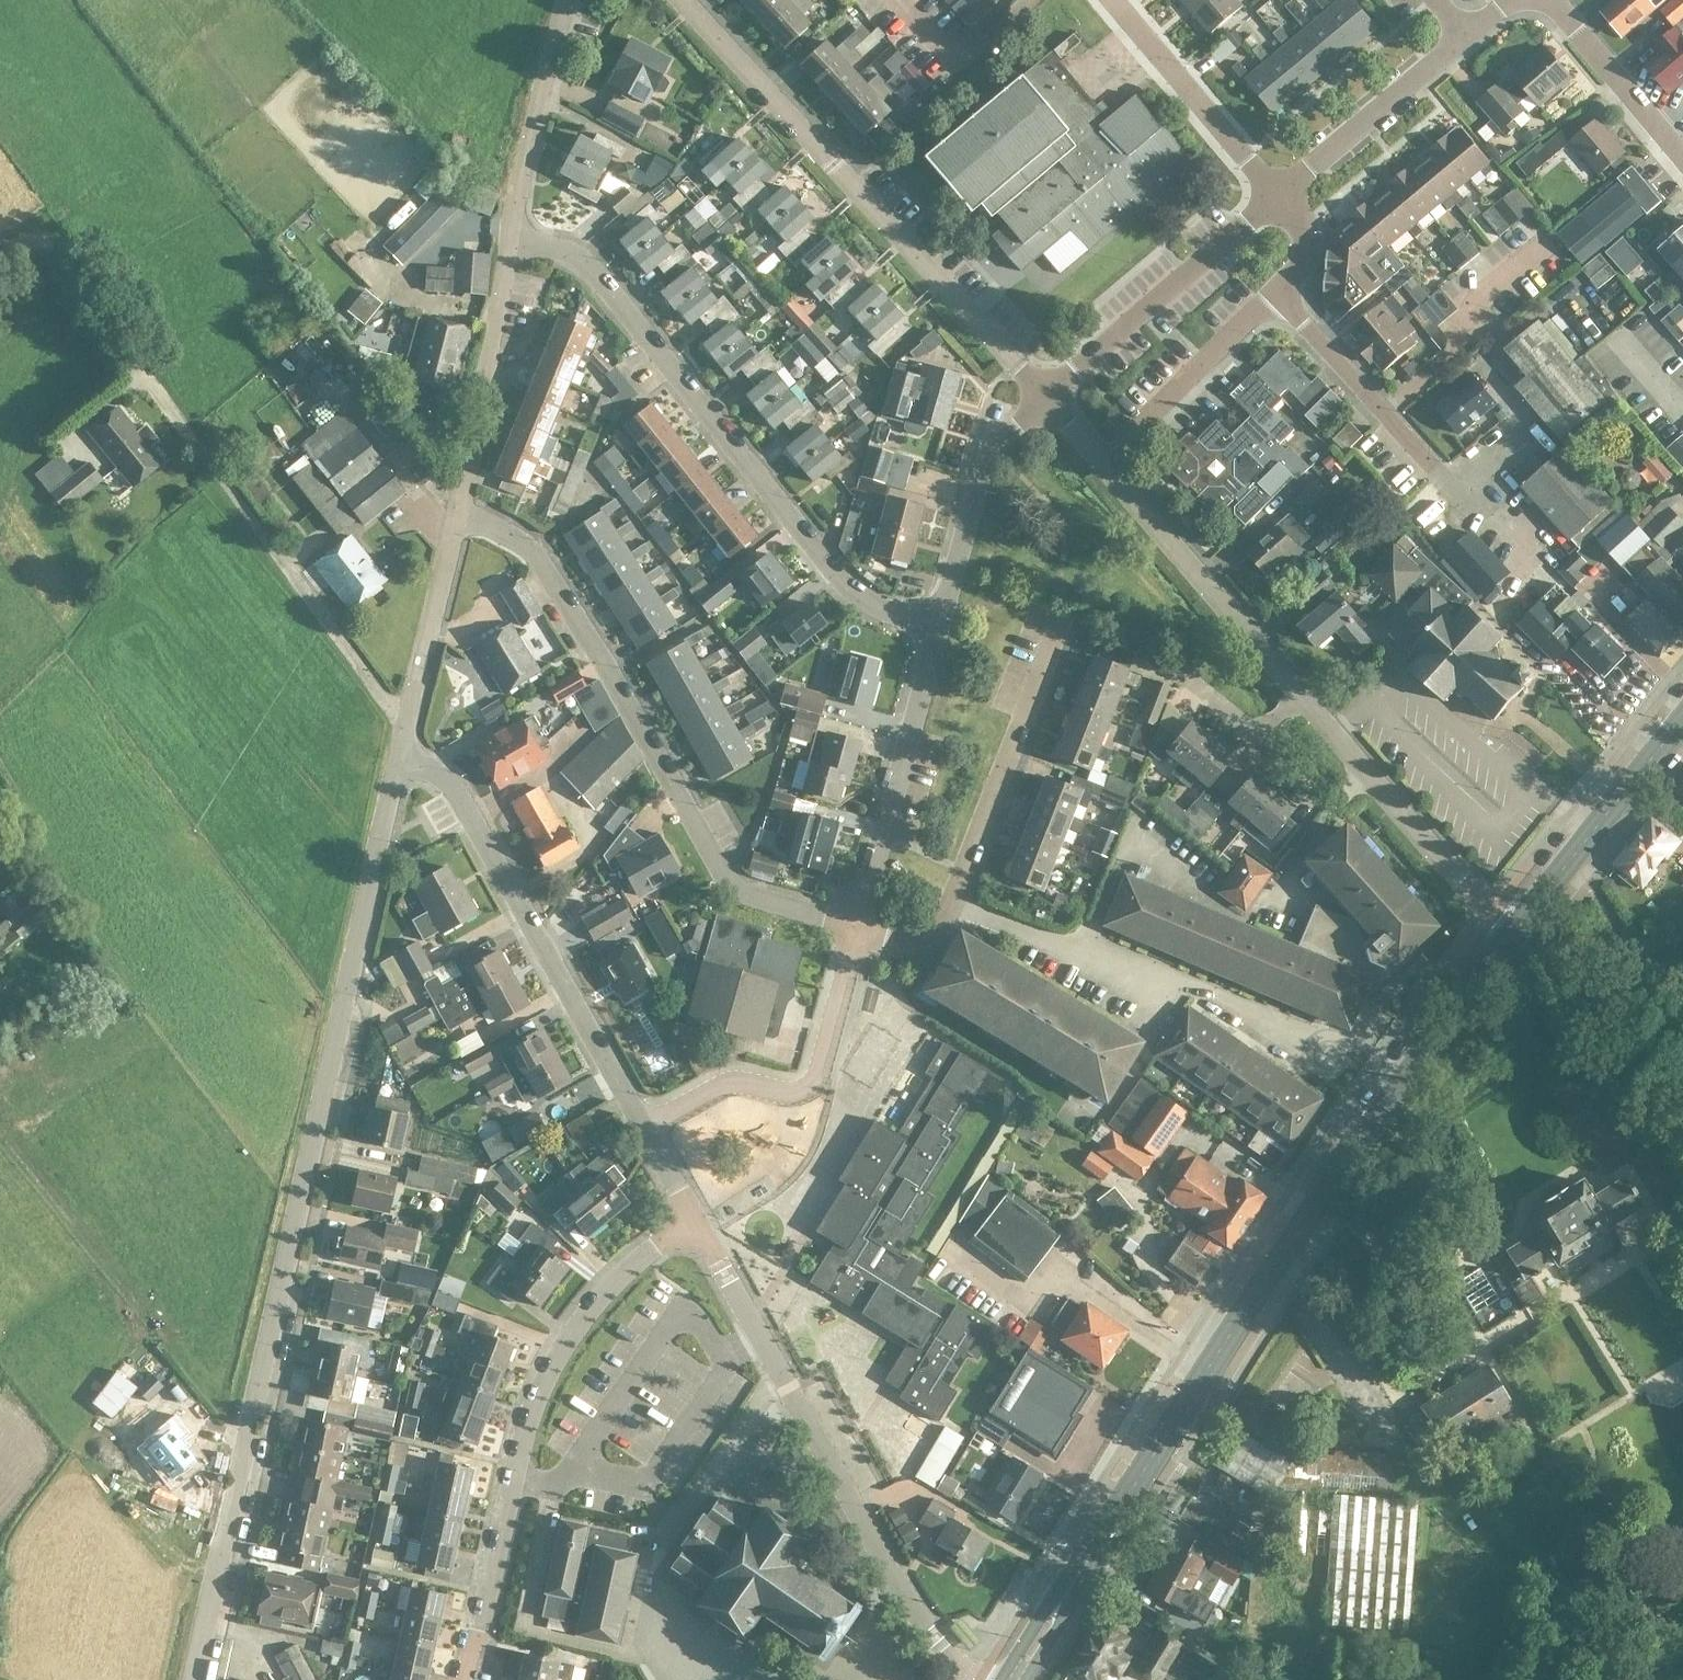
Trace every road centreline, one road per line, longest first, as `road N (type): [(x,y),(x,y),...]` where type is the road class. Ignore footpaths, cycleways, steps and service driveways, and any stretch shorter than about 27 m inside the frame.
road 1 (unclassified): [(193,1679),(401,749)]
road 2 (primary): [(1015,1679),(1322,1193),(1514,933)]
road 3 (residential): [(858,927),(742,893),(727,878),(540,564),(510,535),(457,506)]
road 4 (residential): [(940,625),(906,622),(843,584),(610,291),(556,262),(512,252)]
road 5 (unclassified): [(1045,397),(685,0)]
road 6 (residential): [(460,1679),(542,1381),(611,1287),(694,1222)]
road 7 (unclassified): [(409,712),(383,701),(127,347)]
road 8 (unclassified): [(645,1130),(458,795),(401,749)]
road 9 (unclassified): [(1302,694),(1045,397)]
road 10 (unclassified): [(976,1679),(915,1611),(777,1370)]
road 11 (track): [(12,1142),(223,1404),(252,1417)]
road 12 (residential): [(645,1130),(727,1084),(804,1091),(814,1078),(858,927)]
road 13 (unclassified): [(1514,933),(1302,694)]
road 14 (residential): [(1045,397),(1286,196)]
road 15 (residential): [(858,927),(940,625)]
road 16 (residential): [(945,905),(1063,622)]
road 17 (residential): [(1081,951),(1142,987),(1179,981),(1352,1064)]
road 18 (primary): [(1514,933),(1682,726)]
road 19 (unclassified): [(457,506),(512,252)]
road 20 (unclassified): [(512,252),(567,0)]
road 21 (residential): [(940,625),(982,472),(1045,397)]
road 22 (residential): [(1286,196),(1122,0)]
road 23 (residential): [(1286,196),(1465,40)]
road 24 (residential): [(1431,457),(1273,299)]
road 25 (residential): [(1273,299),(1120,446)]
road 26 (unclassified): [(409,712),(457,506)]
road 27 (unclassified): [(665,1544),(777,1370)]
road 28 (residential): [(1682,158),(1552,0)]
road 29 (residential): [(1081,951),(1126,846),(1196,880)]
road 30 (track): [(1591,880),(1682,1041)]
road 31 (track): [(127,347),(63,258),(42,246),(0,249)]
road 32 (unclassified): [(777,1370),(694,1222)]
road 33 (residential): [(945,905),(1081,951)]

